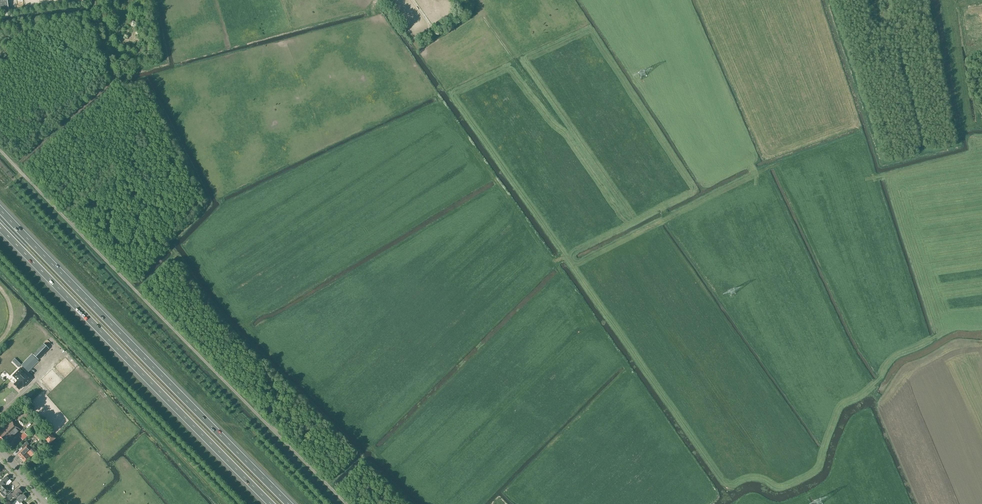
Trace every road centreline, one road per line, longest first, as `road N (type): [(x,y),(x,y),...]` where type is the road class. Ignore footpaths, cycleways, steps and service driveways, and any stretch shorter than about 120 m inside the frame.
road 1 (unclassified): [(344,503),(0,150)]
road 2 (motorway): [(289,503),(0,210)]
road 3 (motorway): [(0,228),(271,503)]

